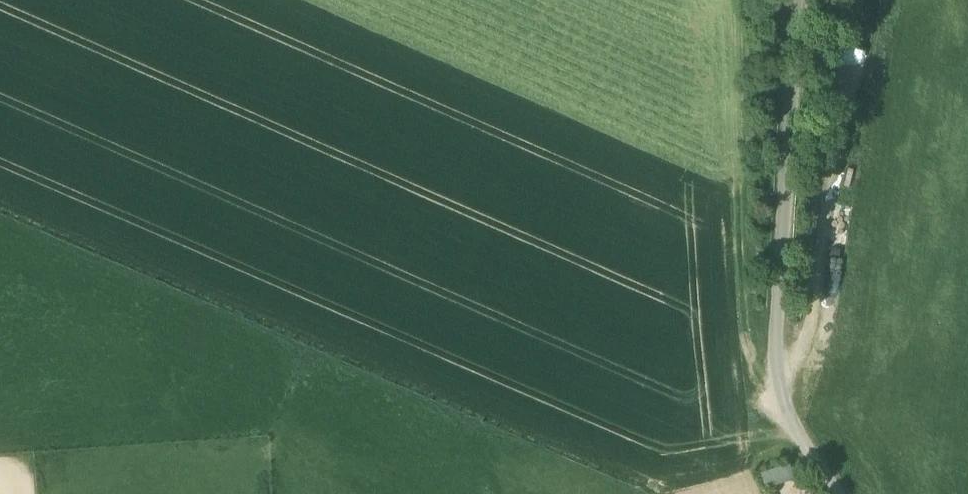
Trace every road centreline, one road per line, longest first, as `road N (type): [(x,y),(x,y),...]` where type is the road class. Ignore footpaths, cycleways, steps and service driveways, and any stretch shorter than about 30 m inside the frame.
road 1 (unclassified): [(801,0),(777,399),(838,493)]

